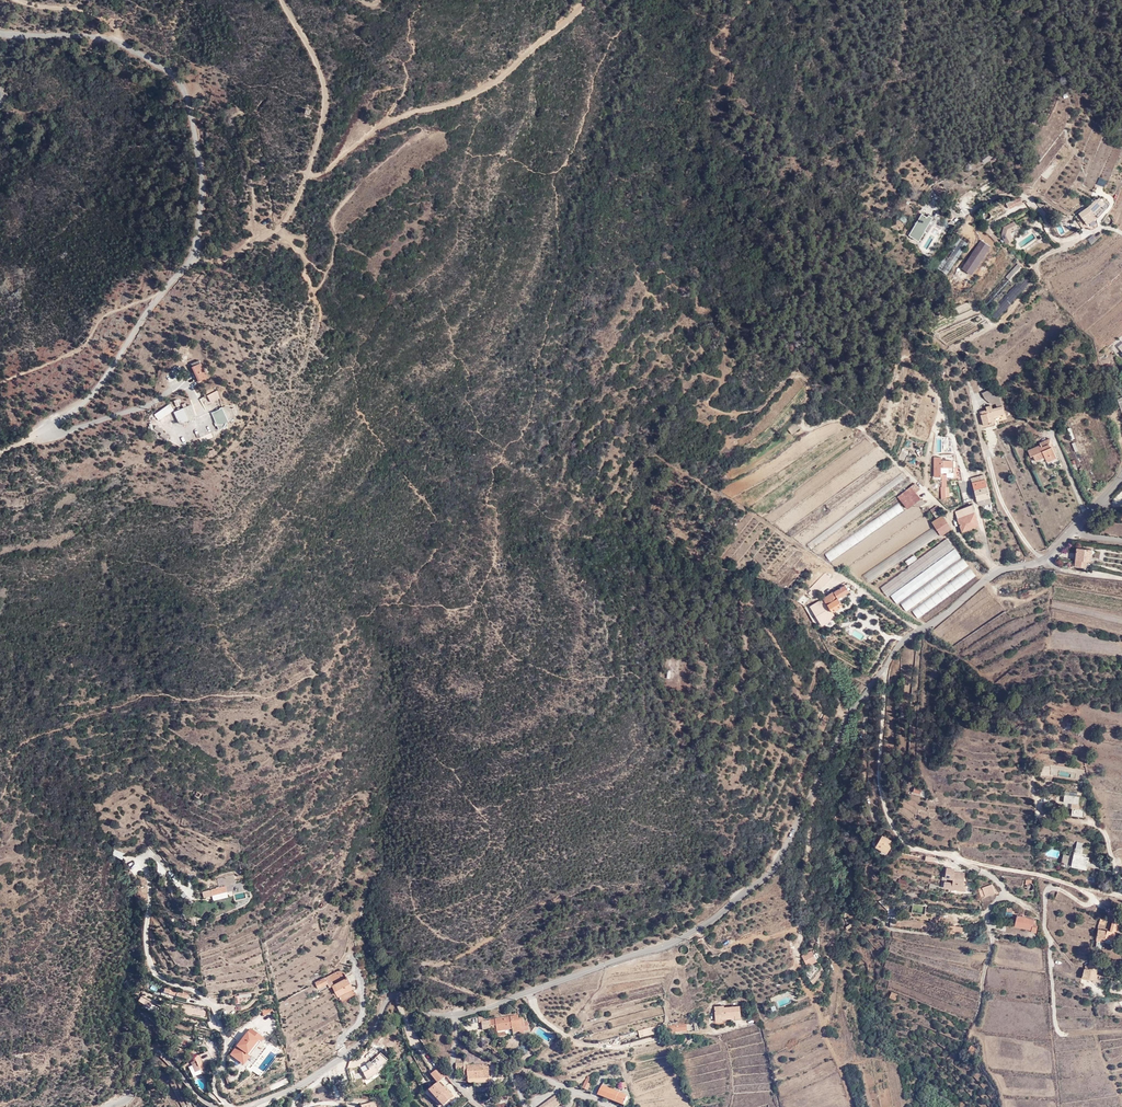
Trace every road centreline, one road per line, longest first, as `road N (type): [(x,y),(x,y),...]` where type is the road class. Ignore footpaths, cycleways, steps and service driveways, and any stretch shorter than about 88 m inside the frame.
road 1 (unclassified): [(1071,531),(1045,558),(996,571),(901,643),(850,713),(776,864),(716,917),(659,947),(488,1008),(435,1015),(396,994),(365,1041),(297,1087),(248,1106)]
road 2 (unclassified): [(0,33),(121,42),(170,71),(187,94),(202,176),(194,258),(98,388),(48,433),(189,388),(205,421),(175,434)]
road 3 (track): [(850,713),(829,673),(815,702),(801,708),(800,674),(757,609),(747,614),(748,663),(727,704),(680,726),(674,715),(682,681)]
road 4 (track): [(310,175),(387,123),(493,81),(583,0)]
road 5 (track): [(864,430),(836,420),(803,427),(810,389),(801,376),(757,409),(711,407),(721,382),(702,370),(701,346)]
road 6 (track): [(927,492),(864,430),(904,358),(930,377),(942,410)]
road 7 (track): [(310,175),(326,98),(310,47),(282,0)]
road 8 (unclassified): [(215,1106),(157,1049),(129,1096),(110,1106)]
road 9 (track): [(194,258),(217,262),(277,229),(310,175)]

